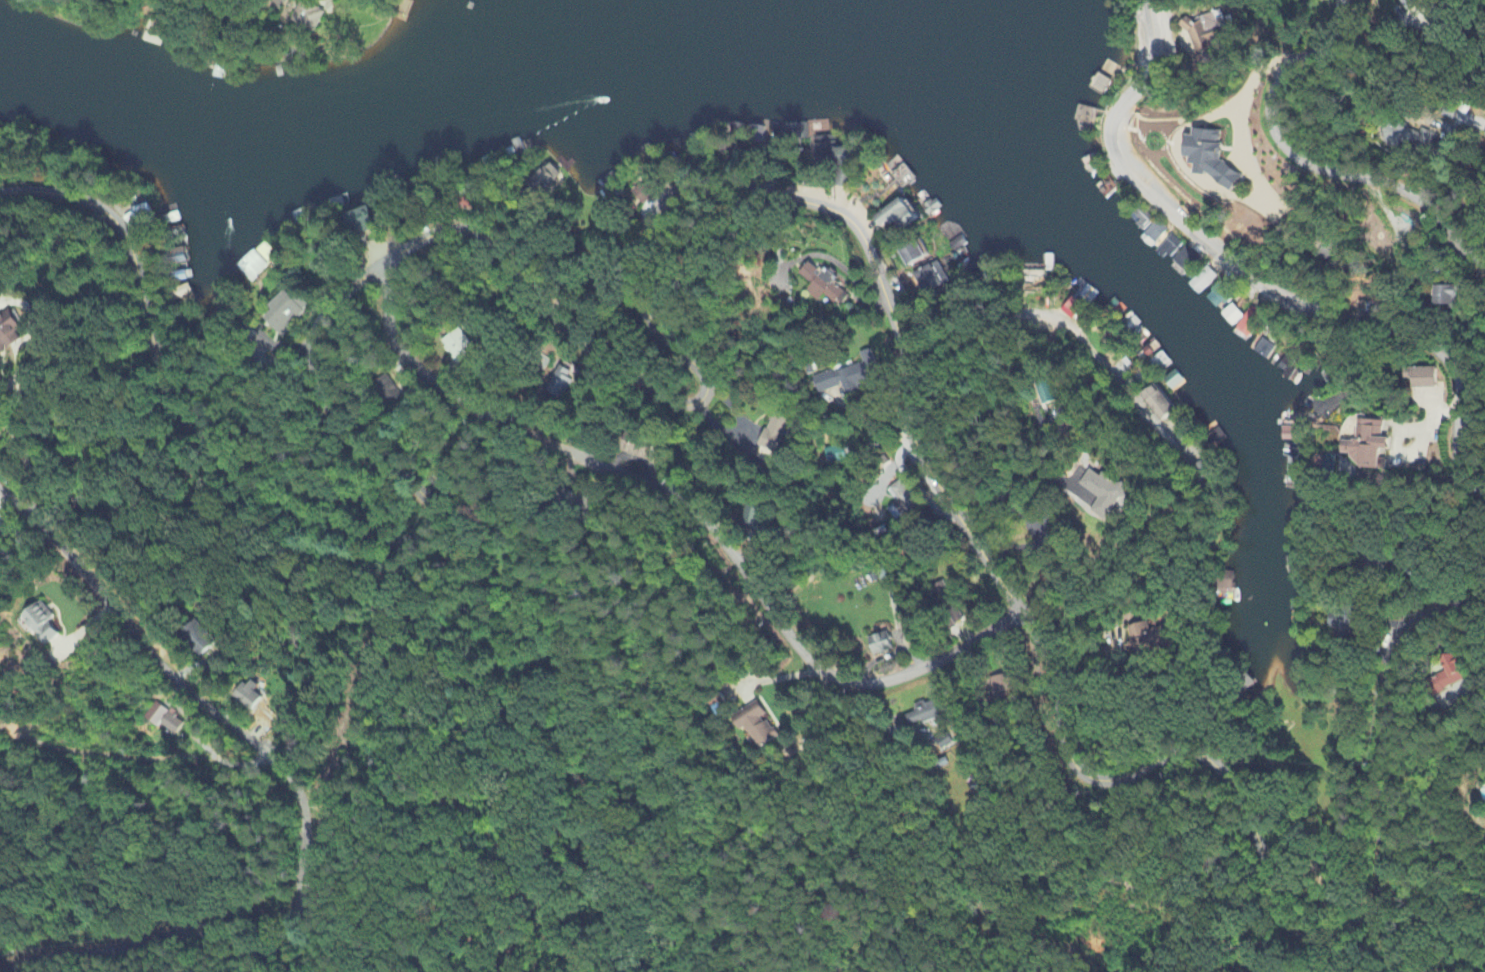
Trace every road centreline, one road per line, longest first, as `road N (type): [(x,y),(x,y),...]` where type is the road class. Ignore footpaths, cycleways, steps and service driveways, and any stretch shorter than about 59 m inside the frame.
road 1 (residential): [(0,195),(66,197),(114,219),(136,260),(168,387),(212,455),(295,515),(393,542),(429,532),(433,507),(346,431),(322,393),(314,346),(321,321),(344,293),(431,238),(482,234),(564,327),(658,395),(690,405),(703,396),(707,378),(651,319),(638,278),(655,217),(677,194),(707,184),(836,212),(866,239),(904,339),(918,451),(1055,665),(1071,761),(1105,783),(1190,752),(1220,765),(1250,812),(1278,911),(1310,939),(1351,933),(1379,896),(1381,764),(1401,644),(1432,616),(1484,604)]
road 2 (residential): [(9,971),(170,938),(271,955),(287,949),(307,922),(312,837),(308,801),(290,765),(196,691),(0,489)]
road 3 (residential): [(389,264),(388,319),(415,366),(494,420),(689,507),(823,671),(862,685),(906,678),(1022,612)]
road 4 (residential): [(1484,493),(1465,465),(1461,386),(1436,348),(1391,325),(1274,292),(1209,249),(1113,158),(1113,116),(1151,74),(1146,0)]
road 5 (track): [(1111,971),(1085,948),(987,920),(973,849),(953,802),(885,732),(834,708),(823,671)]
road 6 (residential): [(1484,266),(1429,202),(1309,163),(1282,137),(1275,96),(1294,66),(1334,37),(1339,0)]
road 7 (residential): [(912,392),(1002,336),(1071,393),(1098,472)]

